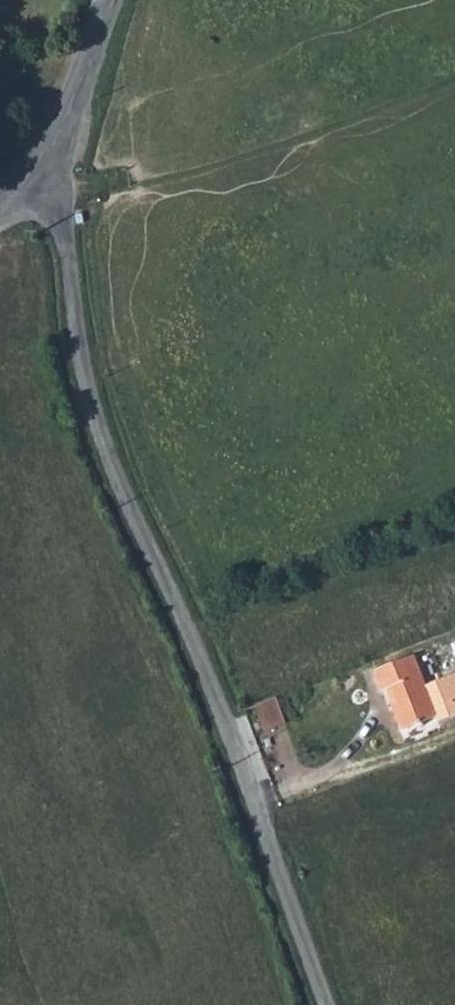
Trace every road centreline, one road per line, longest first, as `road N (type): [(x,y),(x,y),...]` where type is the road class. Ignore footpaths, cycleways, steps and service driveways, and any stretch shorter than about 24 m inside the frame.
road 1 (residential): [(49,166),(103,442),(216,698),(327,1004)]
road 2 (residential): [(49,166),(104,0)]

